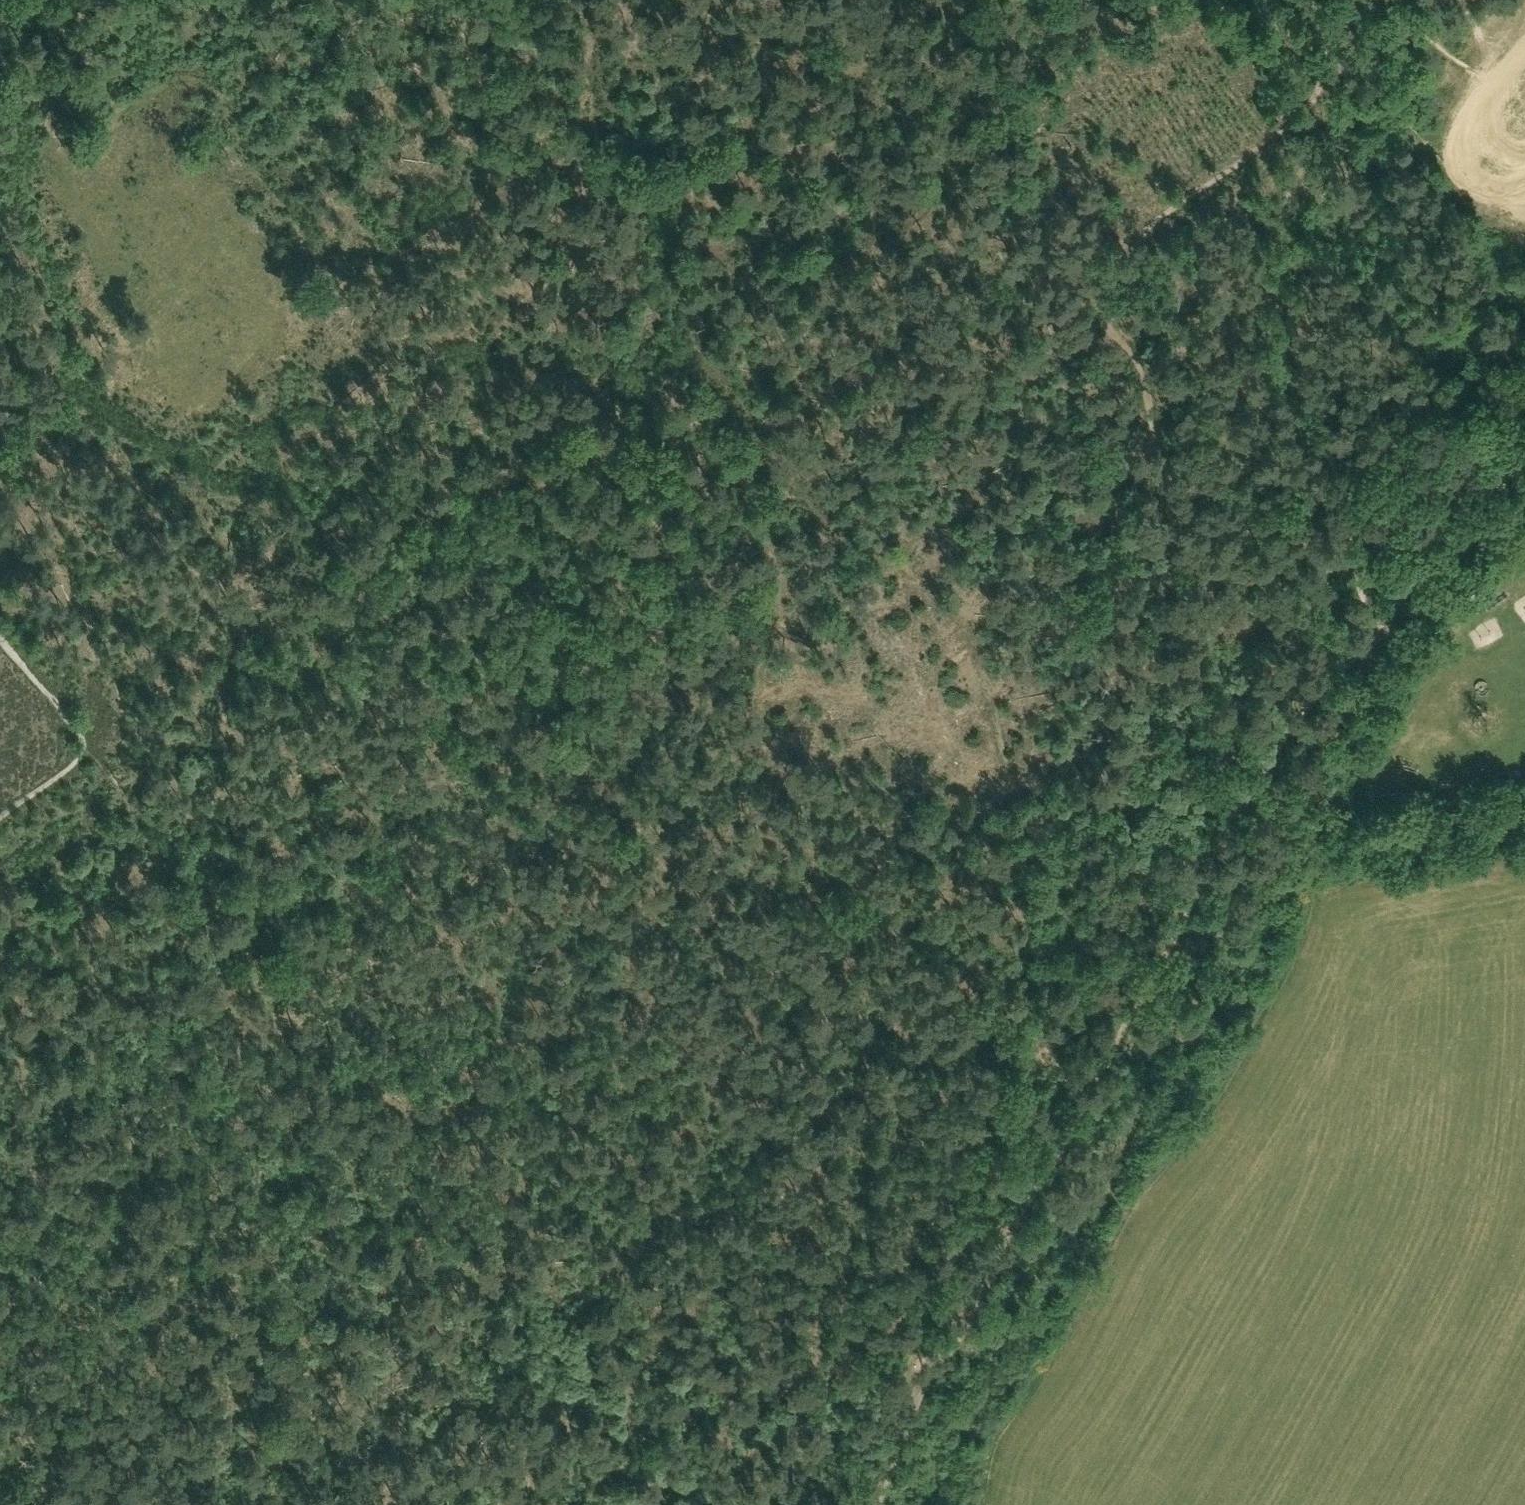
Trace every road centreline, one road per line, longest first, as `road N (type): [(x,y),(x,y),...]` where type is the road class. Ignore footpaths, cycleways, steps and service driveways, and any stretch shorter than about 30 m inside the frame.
road 1 (track): [(1386,625),(1233,834),(1108,1069),(993,1308),(922,1396),(880,1504)]
road 2 (track): [(1524,196),(1497,196),(1462,178),(1451,142),(1460,118),(1524,41)]
road 3 (track): [(1524,462),(1435,557),(1386,625)]

